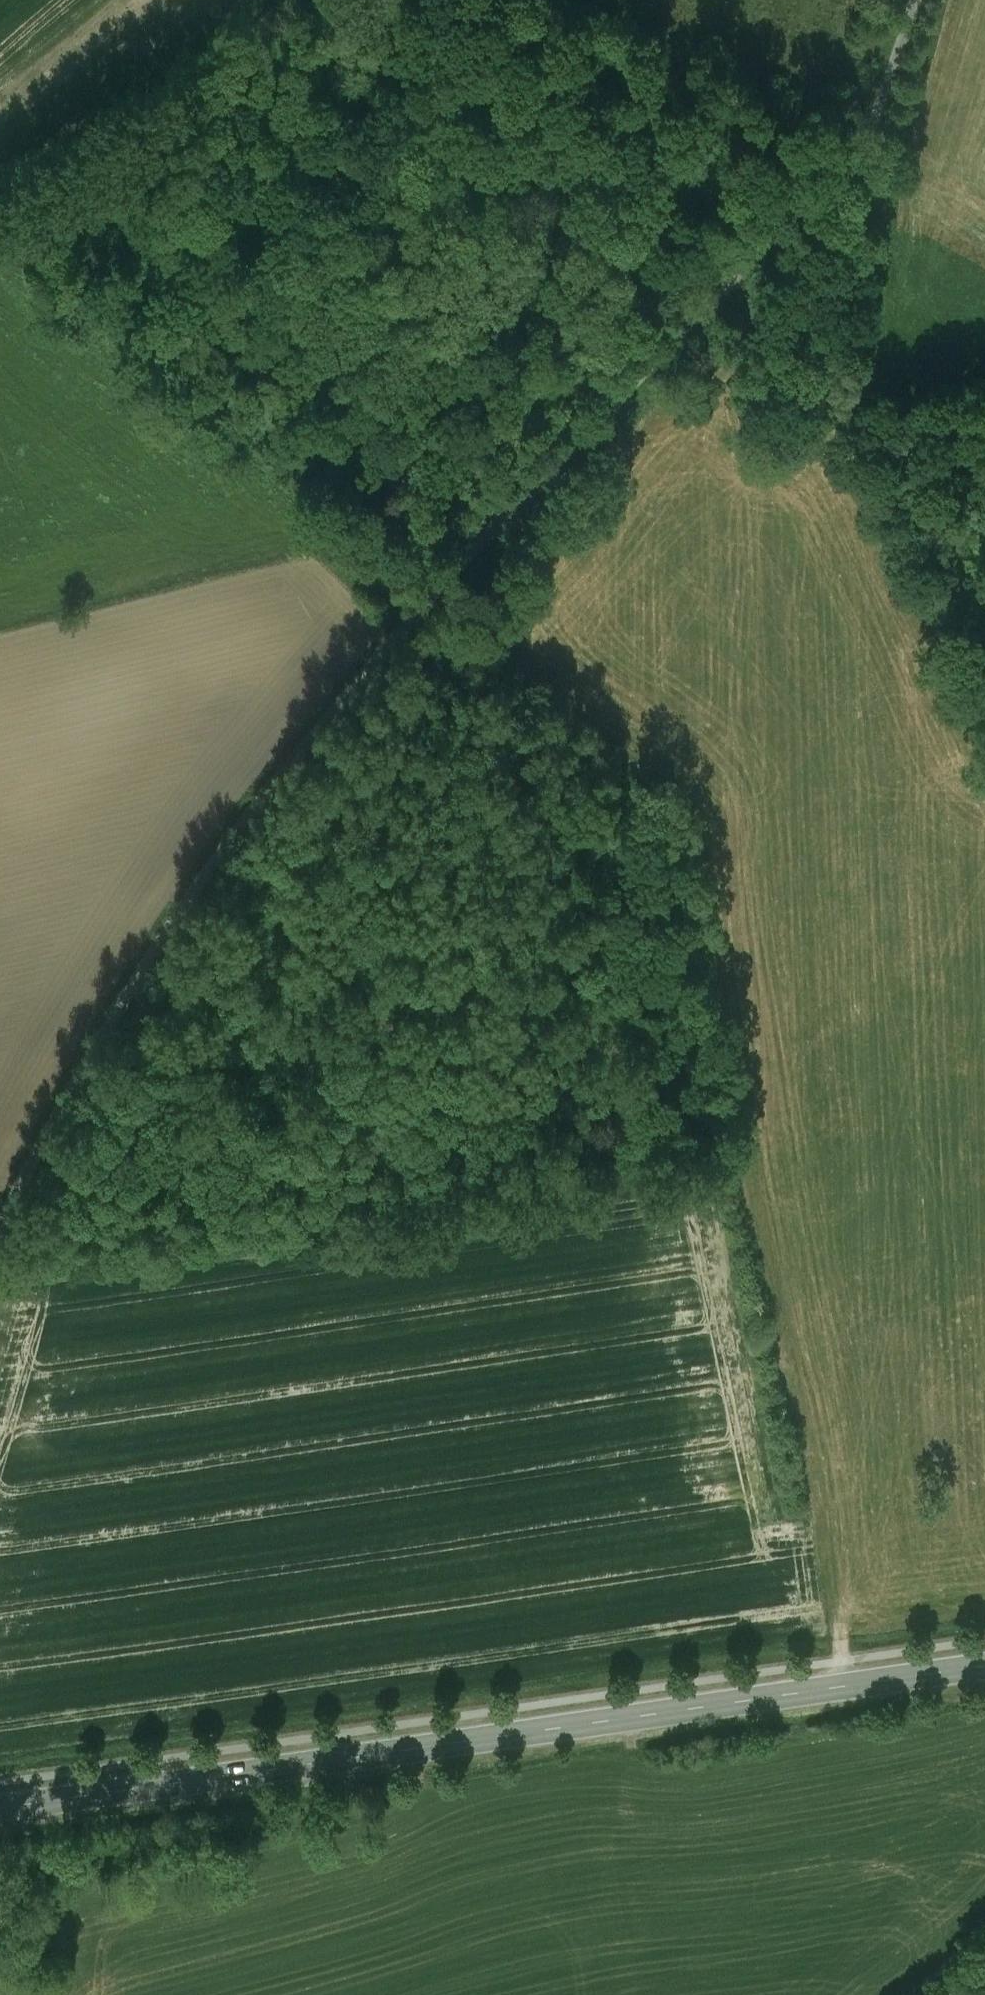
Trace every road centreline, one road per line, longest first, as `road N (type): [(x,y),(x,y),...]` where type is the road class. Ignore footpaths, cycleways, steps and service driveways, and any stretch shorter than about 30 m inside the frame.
road 1 (unclassified): [(919,0),(896,97),(872,142),(779,225),(440,582),(183,903),(39,1151),(0,1246)]
road 2 (secondary): [(984,1664),(0,1808)]

